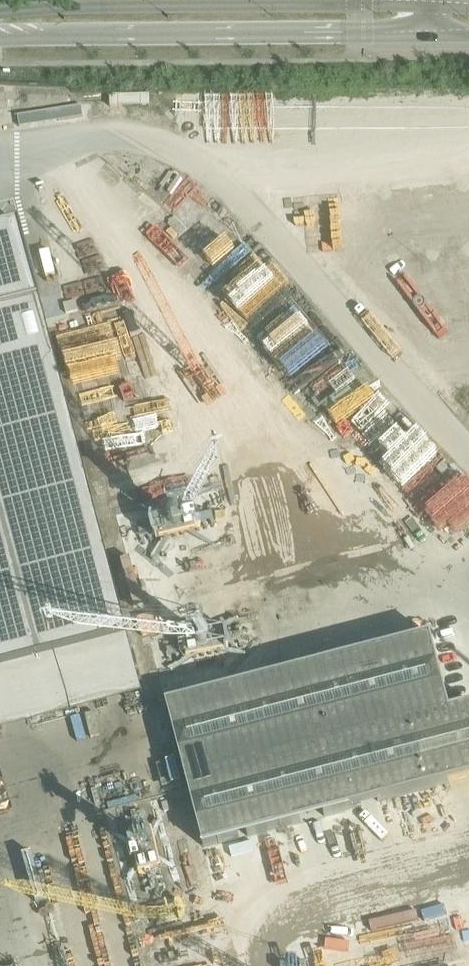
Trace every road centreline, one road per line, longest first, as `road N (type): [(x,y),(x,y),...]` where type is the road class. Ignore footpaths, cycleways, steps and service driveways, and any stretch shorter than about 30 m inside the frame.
road 1 (secondary): [(0,40),(428,35)]
road 2 (secondary): [(418,4),(0,16)]

